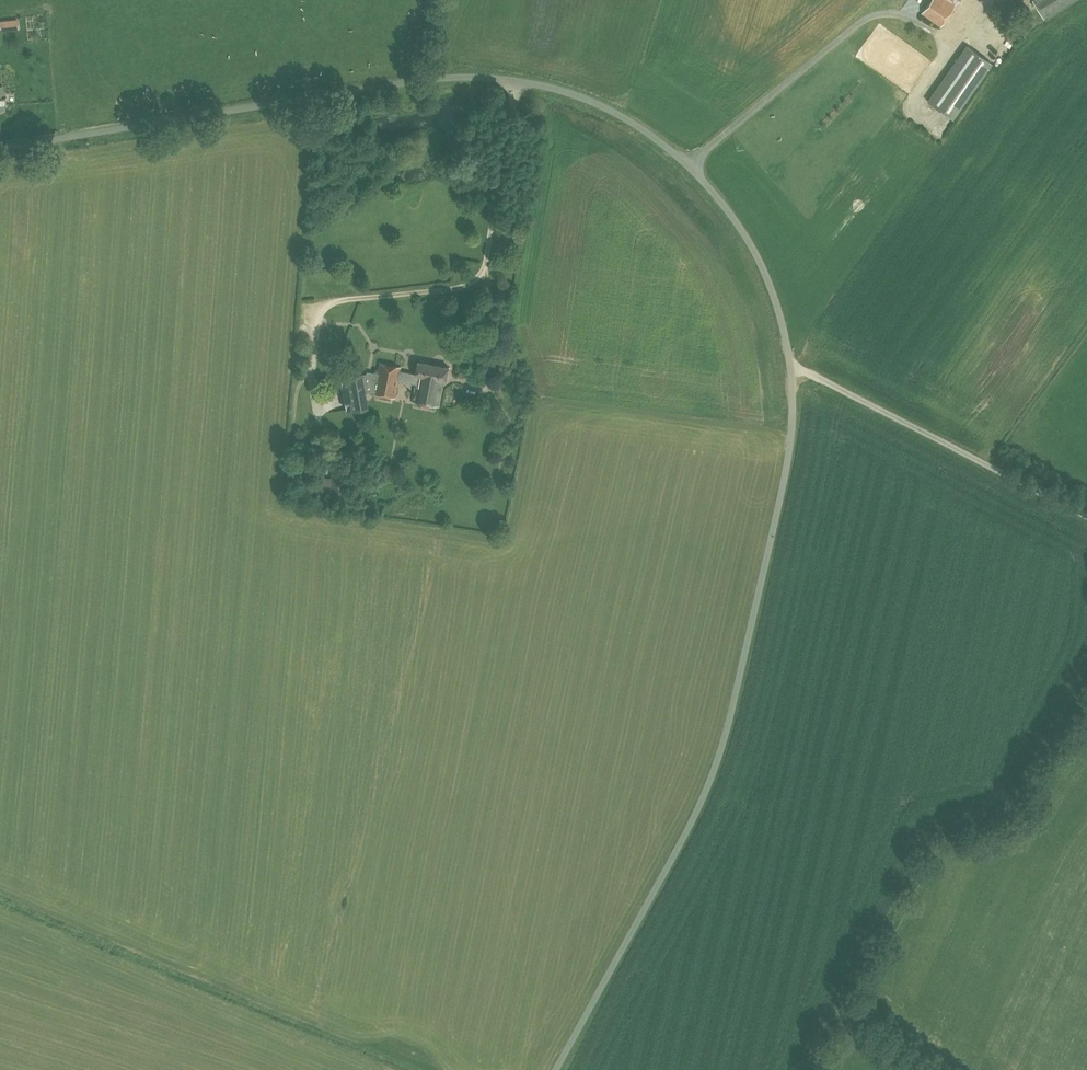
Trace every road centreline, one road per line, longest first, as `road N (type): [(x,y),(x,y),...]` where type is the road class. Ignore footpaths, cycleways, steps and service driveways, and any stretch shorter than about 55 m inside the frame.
road 1 (unclassified): [(556,1069),(689,829),(744,663),(792,414),(786,335),(755,251),(688,164),(630,120),(515,80),(410,80),(0,147)]

